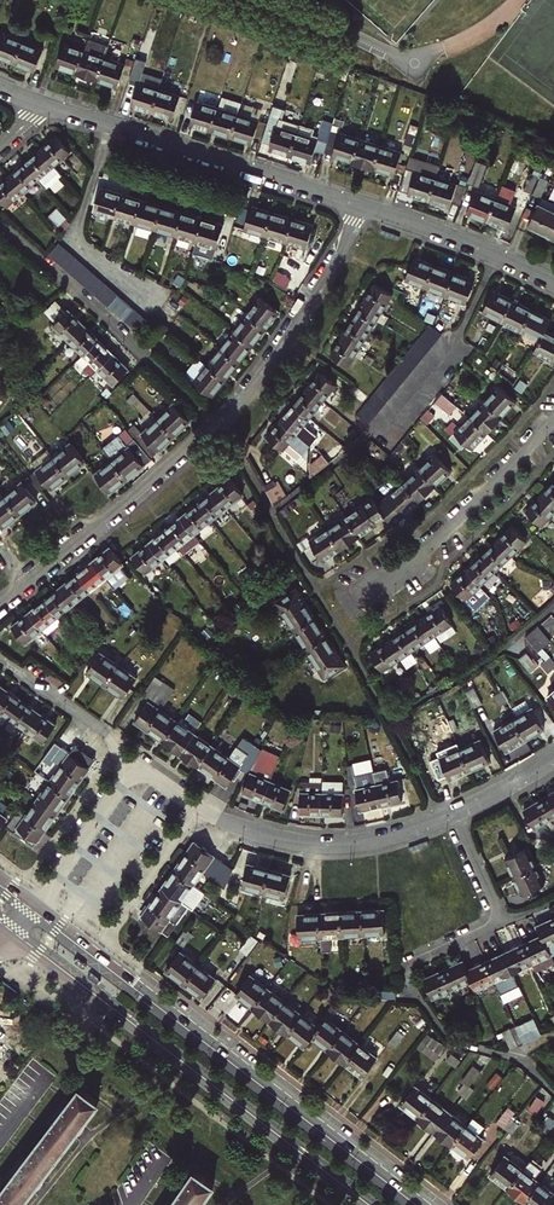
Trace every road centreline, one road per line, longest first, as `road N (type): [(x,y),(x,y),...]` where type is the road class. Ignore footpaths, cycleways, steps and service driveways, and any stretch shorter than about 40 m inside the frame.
road 1 (residential): [(362,207),(243,397),(0,606)]
road 2 (secondary): [(424,1204),(37,907)]
road 3 (secondary): [(12,937),(363,1204)]
road 4 (residential): [(553,760),(450,814),(356,843),(269,836),(197,804)]
road 5 (residential): [(48,105),(362,207)]
road 6 (residential): [(553,418),(463,516),(359,593)]
road 7 (residential): [(362,207),(553,282)]
road 8 (residential): [(197,804),(118,919),(81,894)]
road 9 (residential): [(0,658),(136,762)]
road 10 (residential): [(57,878),(136,762)]
road 11 (residential): [(160,779),(81,894)]

